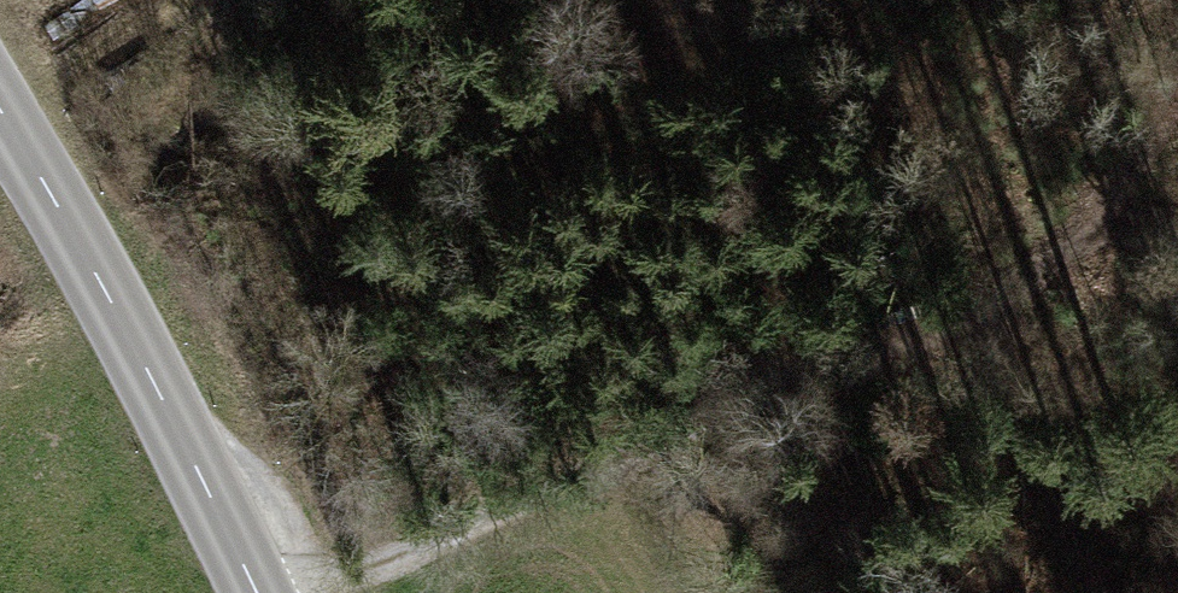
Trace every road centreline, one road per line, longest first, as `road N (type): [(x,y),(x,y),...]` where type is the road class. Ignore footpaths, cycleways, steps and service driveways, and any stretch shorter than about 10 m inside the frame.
road 1 (track): [(316,592),(926,337),(1081,254)]
road 2 (tertiary): [(252,592),(107,301),(0,117)]
road 3 (track): [(984,311),(1099,592)]
road 4 (track): [(1081,254),(1177,91)]

